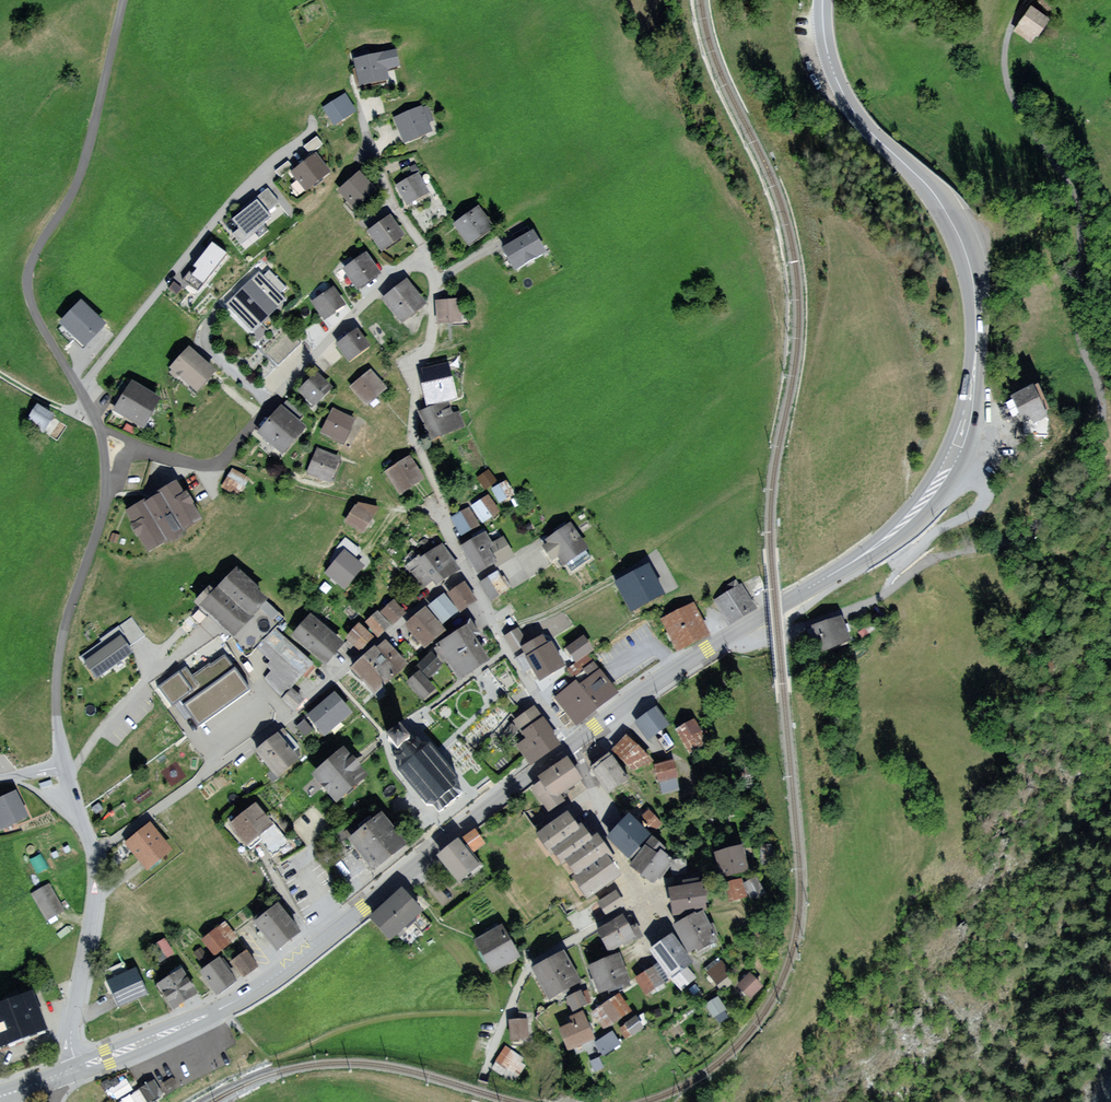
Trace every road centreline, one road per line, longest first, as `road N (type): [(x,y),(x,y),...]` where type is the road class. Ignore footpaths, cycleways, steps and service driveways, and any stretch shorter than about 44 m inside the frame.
road 1 (residential): [(733,634),(752,646),(850,608),(927,561),(999,544),(1039,521),(1088,463),(1101,398),(1077,325),(1079,205),(1022,116),(1002,59),(1030,0)]
road 2 (primary): [(733,634),(860,557),(917,511),(953,457),(975,399),(973,291),(959,232),(942,200),(861,115),(838,73),(827,0)]
road 3 (primary): [(68,1070),(260,986),(573,745)]
road 4 (residential): [(469,574),(285,720),(92,851)]
road 5 (residential): [(99,425),(30,284),(31,264),(76,185),(121,0)]
road 6 (residential): [(421,254),(301,360),(221,462),(193,468),(147,449)]
road 7 (residential): [(469,574),(412,426),(414,370),(431,340),(435,286),(421,254)]
road 8 (residential): [(61,757),(59,655),(110,477)]
road 9 (unclassified): [(634,894),(625,909),(530,964),(477,1101)]
road 10 (residential): [(68,1070),(95,904),(92,851)]
road 11 (residential): [(573,745),(485,614),(469,574)]
road 12 (primary): [(573,745),(733,634)]
road 13 (residential): [(573,745),(634,894)]
road 14 (residential): [(421,254),(366,119)]

